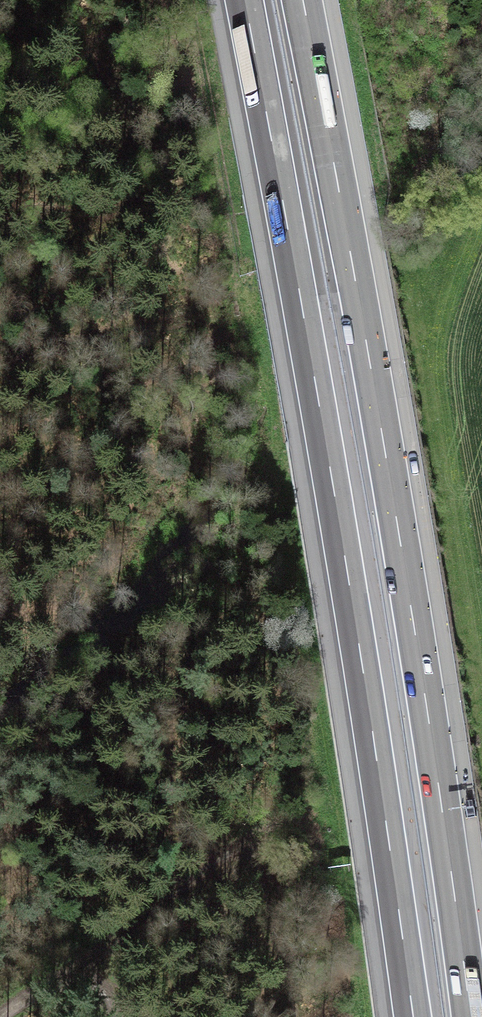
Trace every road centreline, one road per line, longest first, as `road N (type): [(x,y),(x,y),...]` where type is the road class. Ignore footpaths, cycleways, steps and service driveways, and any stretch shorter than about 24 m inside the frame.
road 1 (motorway): [(245,0),(345,555),(413,1016)]
road 2 (motorway): [(471,1016),(401,546),(303,0)]
road 3 (track): [(95,967),(266,830),(308,825)]

